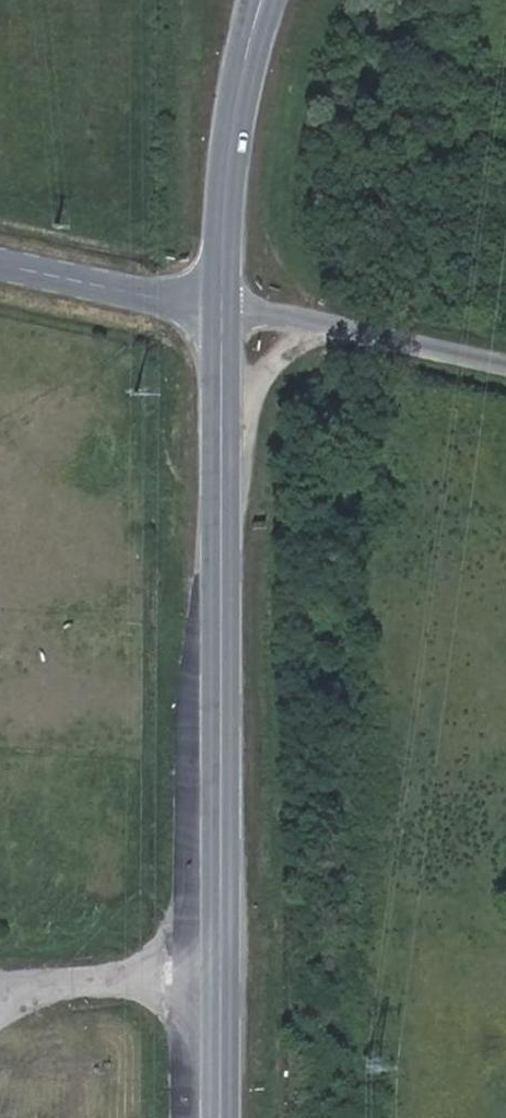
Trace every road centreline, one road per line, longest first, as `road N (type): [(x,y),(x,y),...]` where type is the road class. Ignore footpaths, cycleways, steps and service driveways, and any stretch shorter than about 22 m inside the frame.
road 1 (secondary): [(223,1117),(228,316)]
road 2 (secondary): [(228,316),(232,161),(265,0)]
road 3 (residential): [(505,372),(228,316)]
road 4 (residential): [(228,316),(0,266)]

